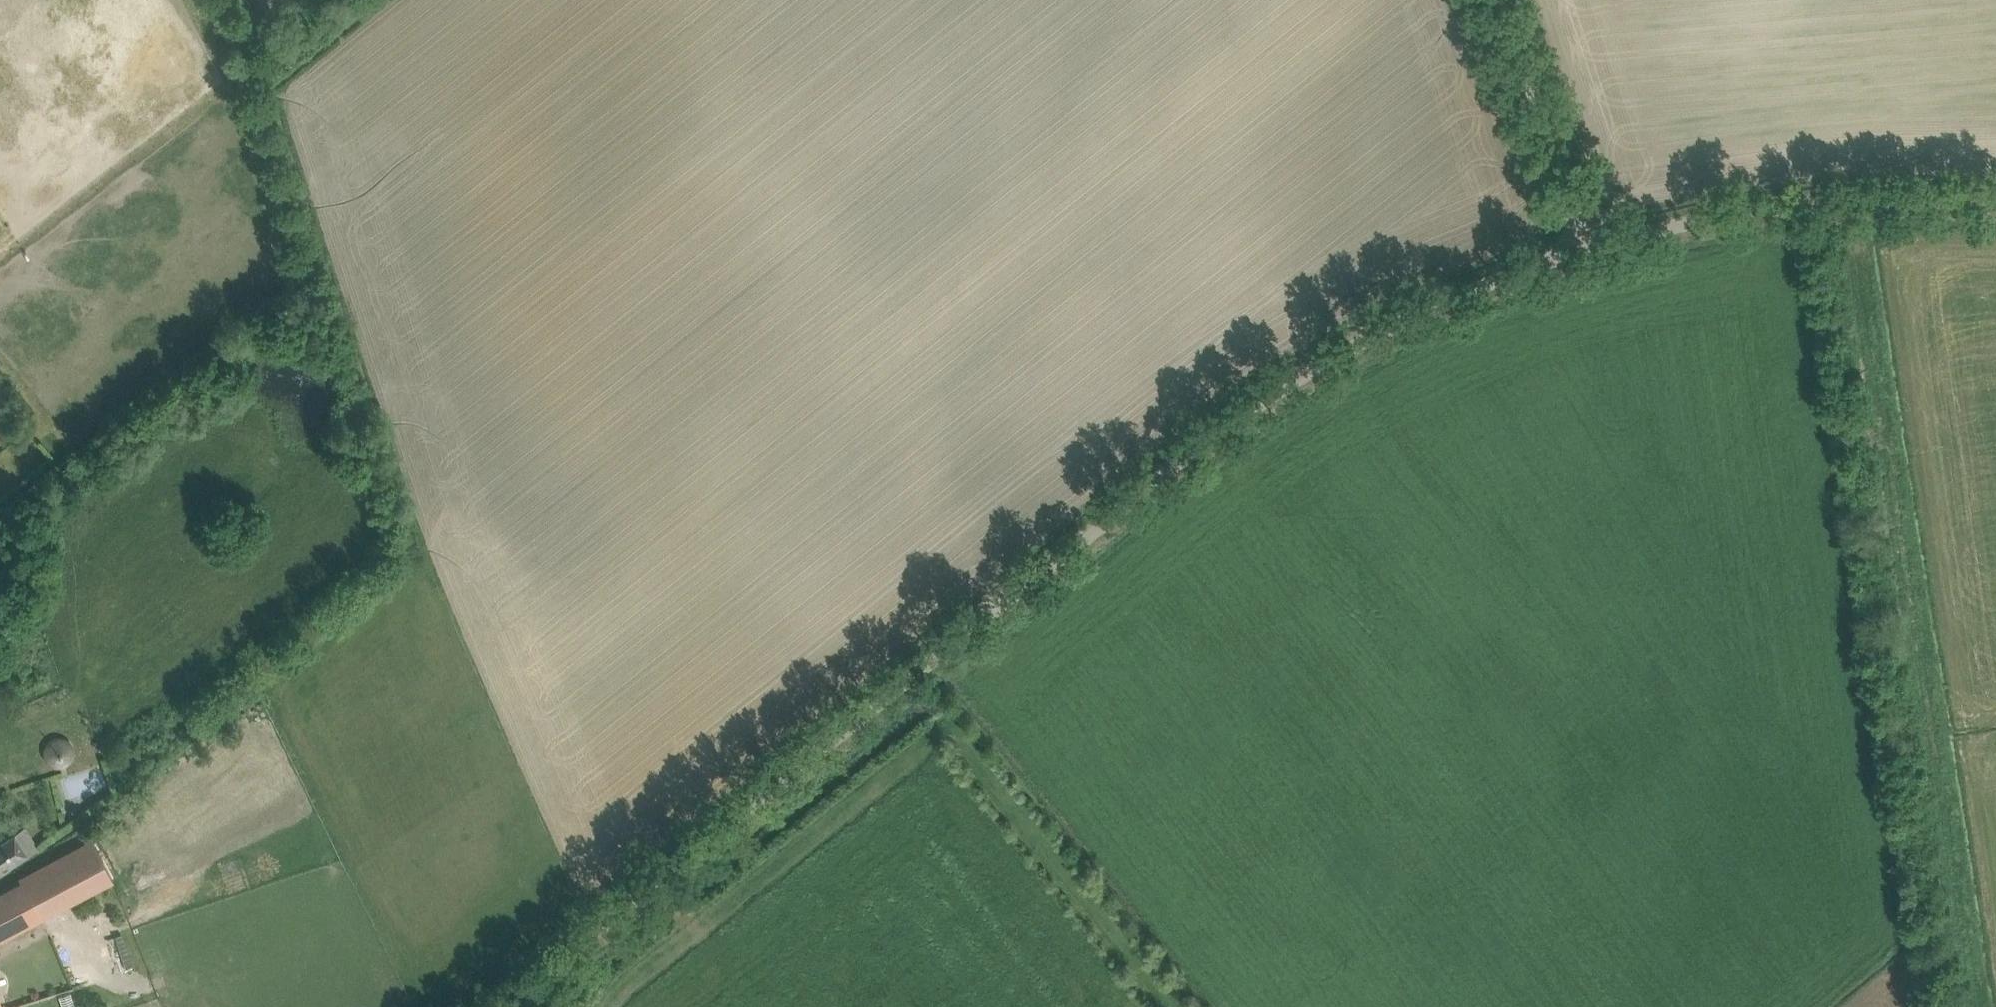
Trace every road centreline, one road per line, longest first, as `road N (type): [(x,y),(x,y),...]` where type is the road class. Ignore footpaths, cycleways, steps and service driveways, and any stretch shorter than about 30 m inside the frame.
road 1 (unclassified): [(505,1006),(1148,486),(1287,389),(1454,300),(1587,242),(1742,211),(1995,201)]
road 2 (track): [(1501,0),(1587,242)]

